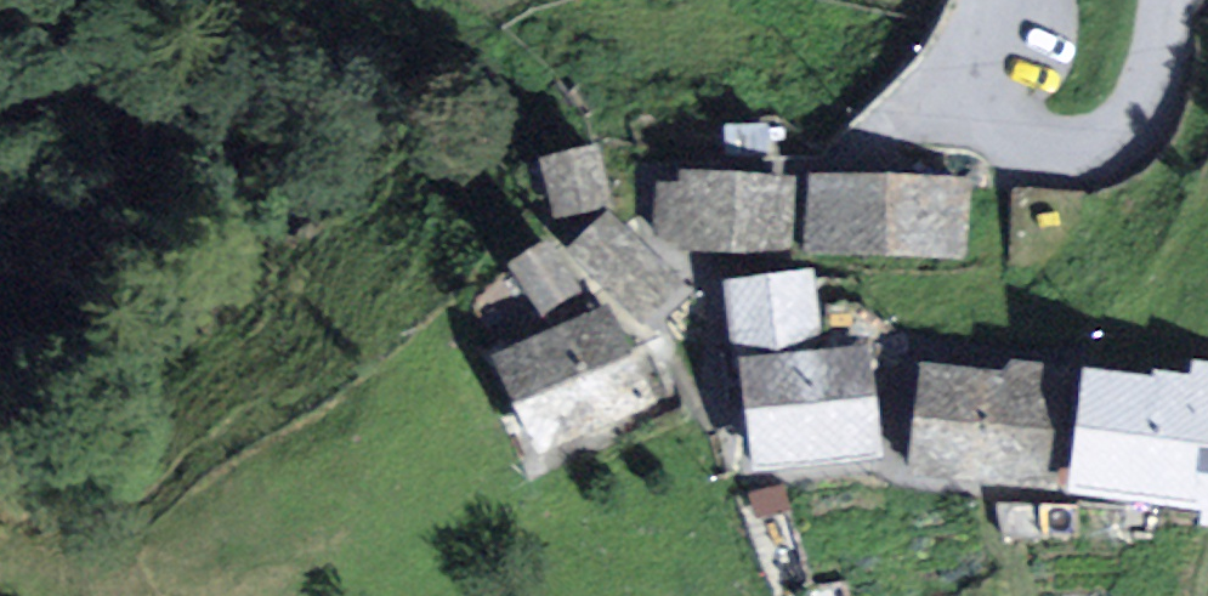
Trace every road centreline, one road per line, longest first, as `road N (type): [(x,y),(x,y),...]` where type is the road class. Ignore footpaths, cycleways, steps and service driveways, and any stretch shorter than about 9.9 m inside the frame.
road 1 (residential): [(986,0),(967,56),(974,123),(1045,151),(1103,150),(1128,137),(1153,97),(1169,0)]

